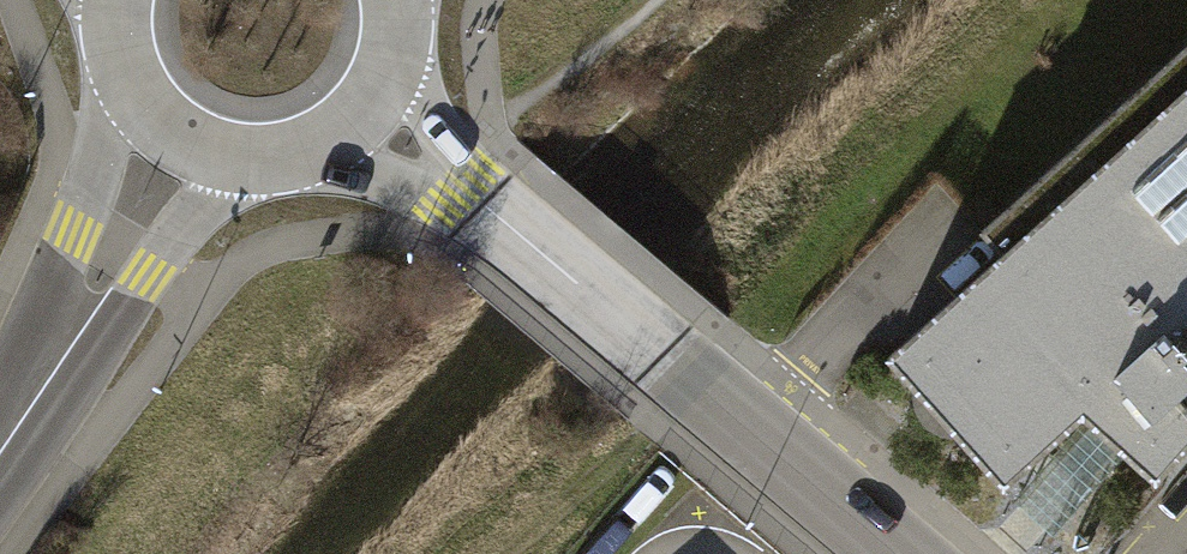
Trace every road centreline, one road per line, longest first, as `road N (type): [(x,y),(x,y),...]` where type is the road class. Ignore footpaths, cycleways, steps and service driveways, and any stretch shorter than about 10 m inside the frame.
road 1 (tertiary): [(0,452),(186,135)]
road 2 (tertiary): [(458,177),(707,391)]
road 3 (tertiary): [(898,553),(707,391)]
road 4 (tertiary): [(186,135),(234,153),(285,153),(333,134),(371,100)]
road 5 (tertiary): [(121,0),(128,68),(152,106),(186,135)]

